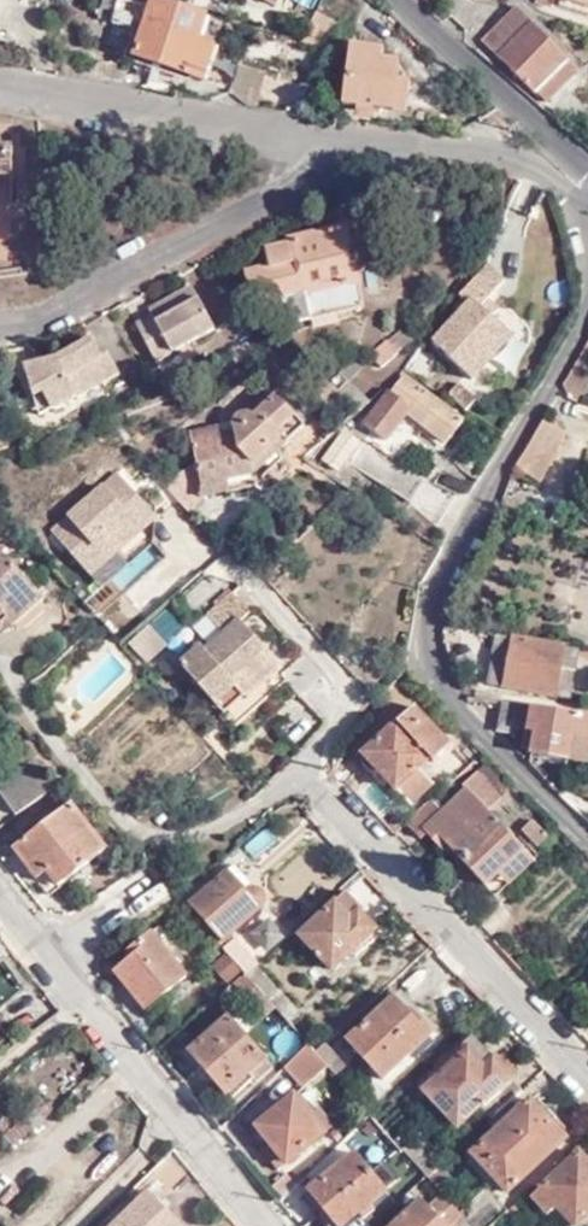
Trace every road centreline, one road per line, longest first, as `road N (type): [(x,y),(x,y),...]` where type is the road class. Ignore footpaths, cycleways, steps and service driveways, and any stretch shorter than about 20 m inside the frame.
road 1 (residential): [(587,288),(429,594),(442,707),(587,845)]
road 2 (residential): [(0,83),(344,145),(552,157)]
road 3 (residential): [(268,1225),(0,887)]
road 4 (residential): [(389,0),(552,157)]

